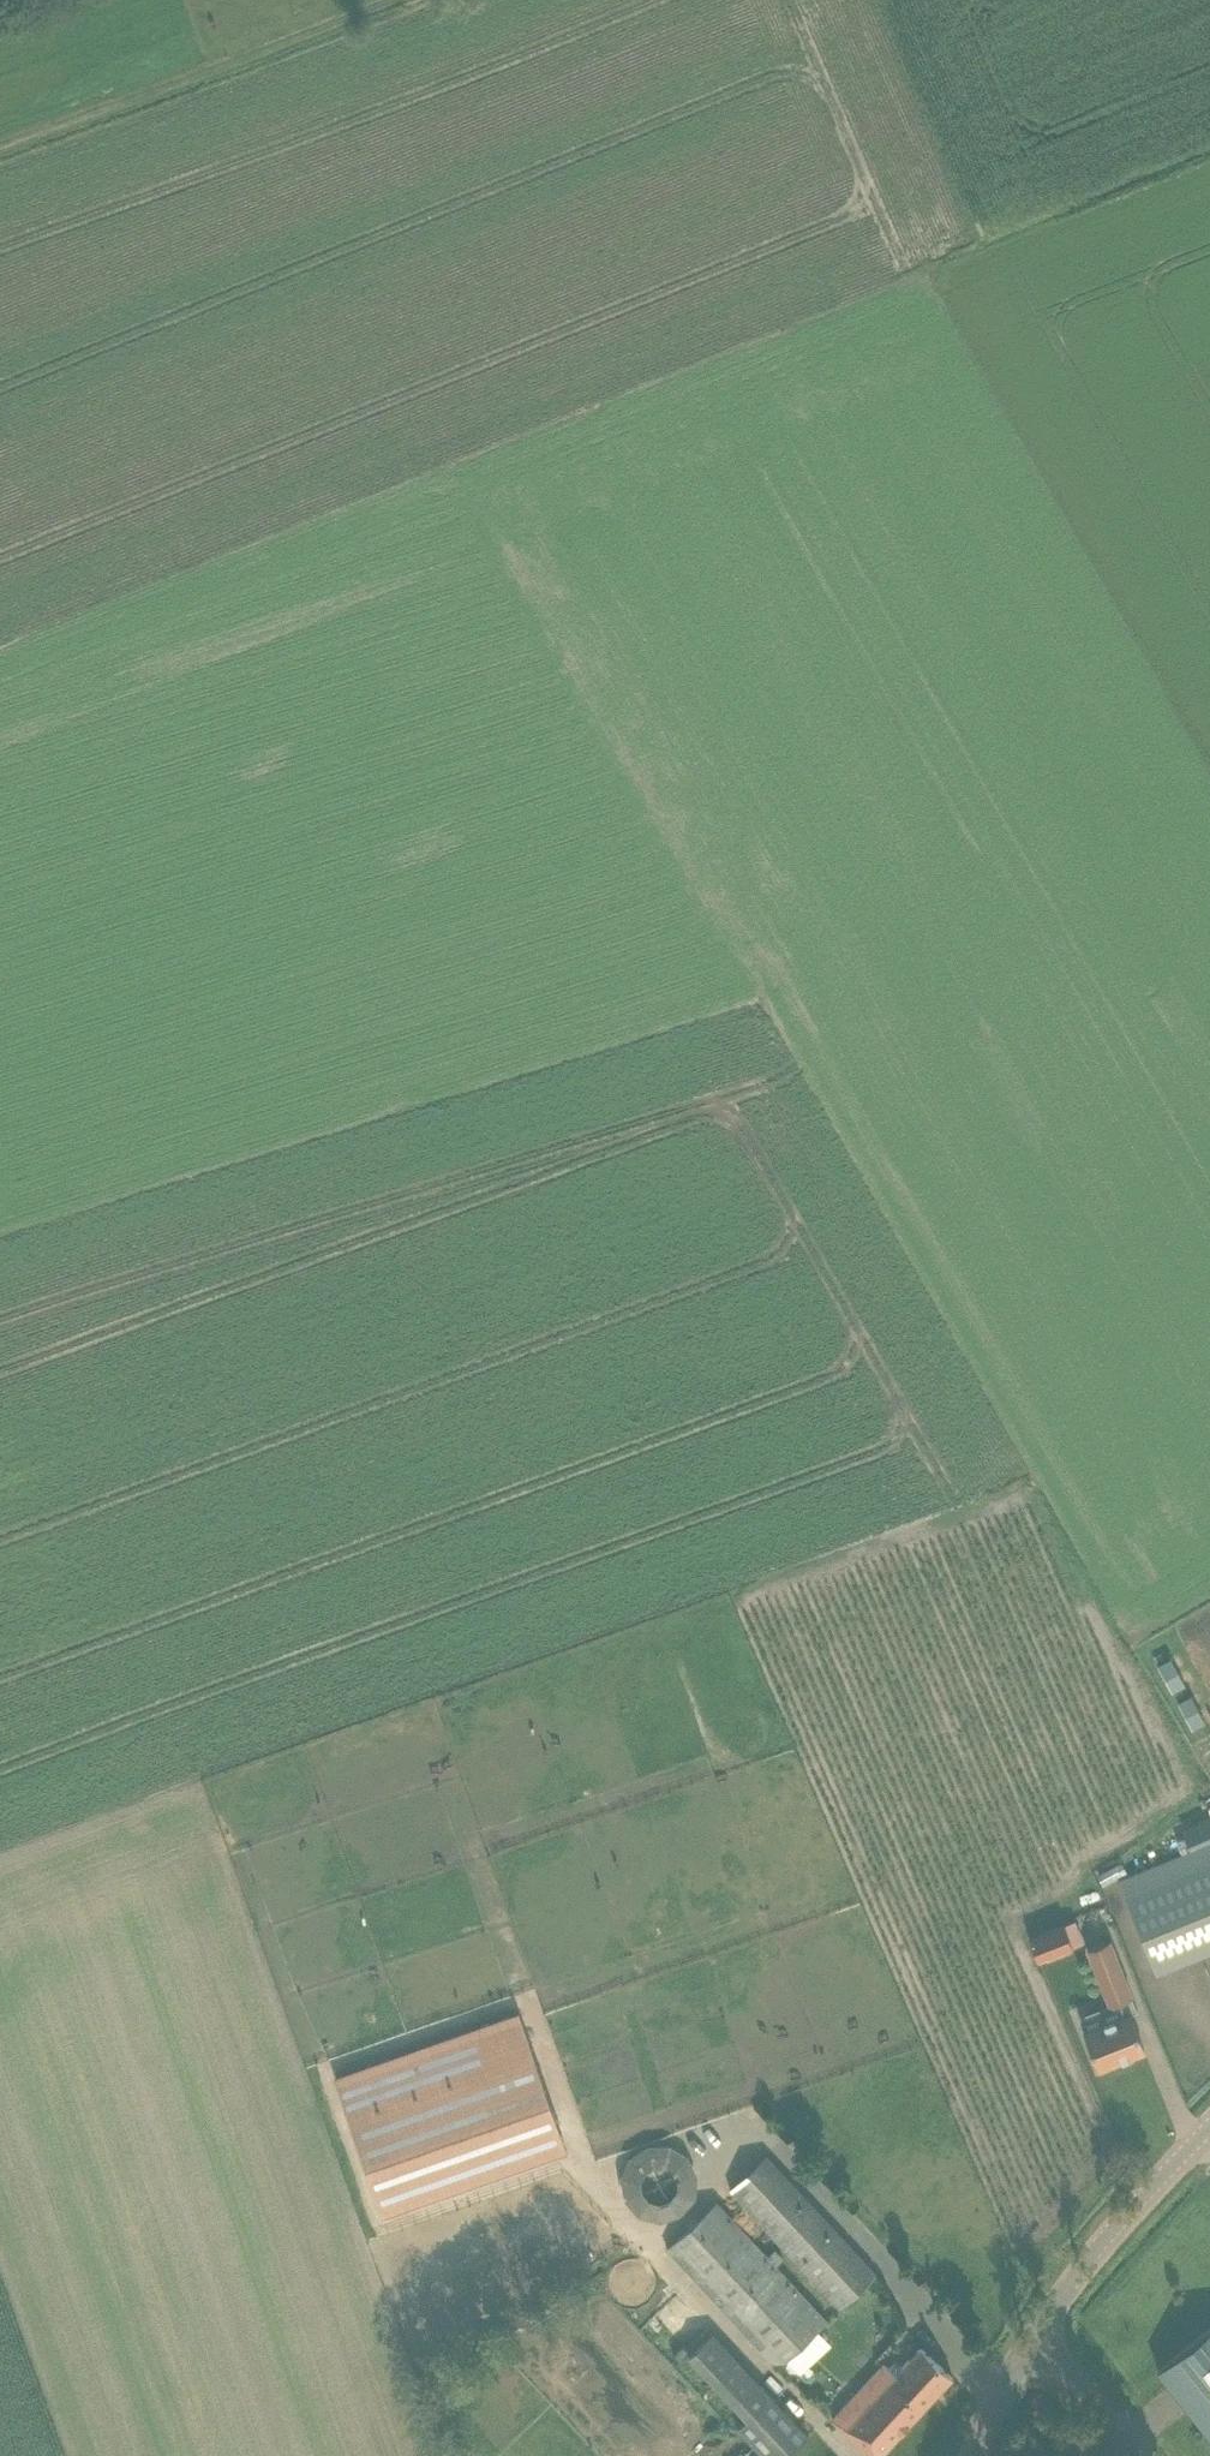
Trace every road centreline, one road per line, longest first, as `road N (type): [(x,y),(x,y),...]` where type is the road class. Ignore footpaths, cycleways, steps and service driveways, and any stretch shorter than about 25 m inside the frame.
road 1 (tertiary): [(1041,2331),(1107,2235),(1209,2129)]
road 2 (unclassified): [(1135,2455),(1041,2331)]
road 3 (tertiary): [(982,2455),(1041,2331)]

